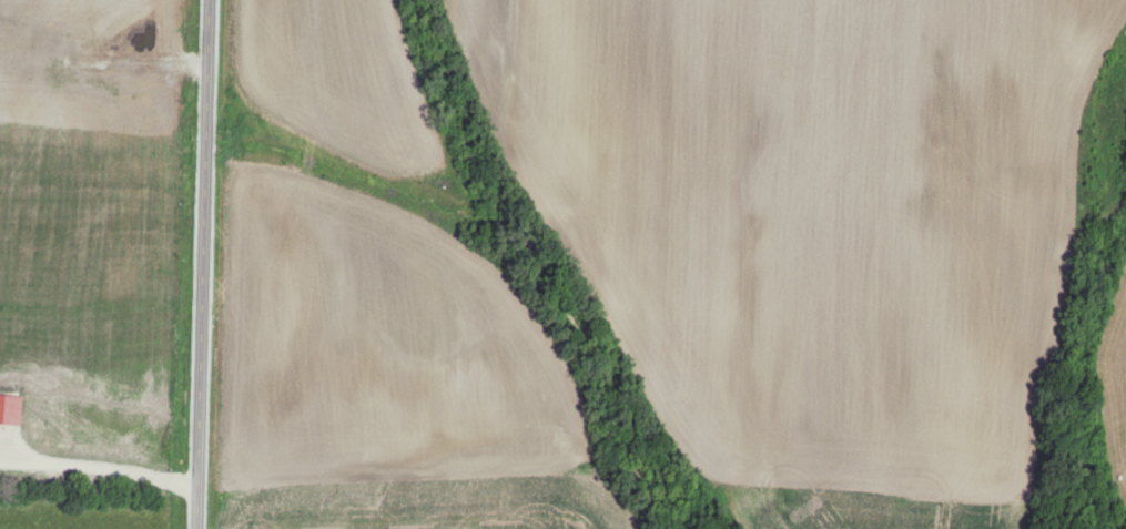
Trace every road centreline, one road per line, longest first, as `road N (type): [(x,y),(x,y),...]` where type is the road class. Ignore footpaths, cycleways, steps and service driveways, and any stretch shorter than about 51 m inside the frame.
road 1 (secondary): [(197,528),(209,0)]

